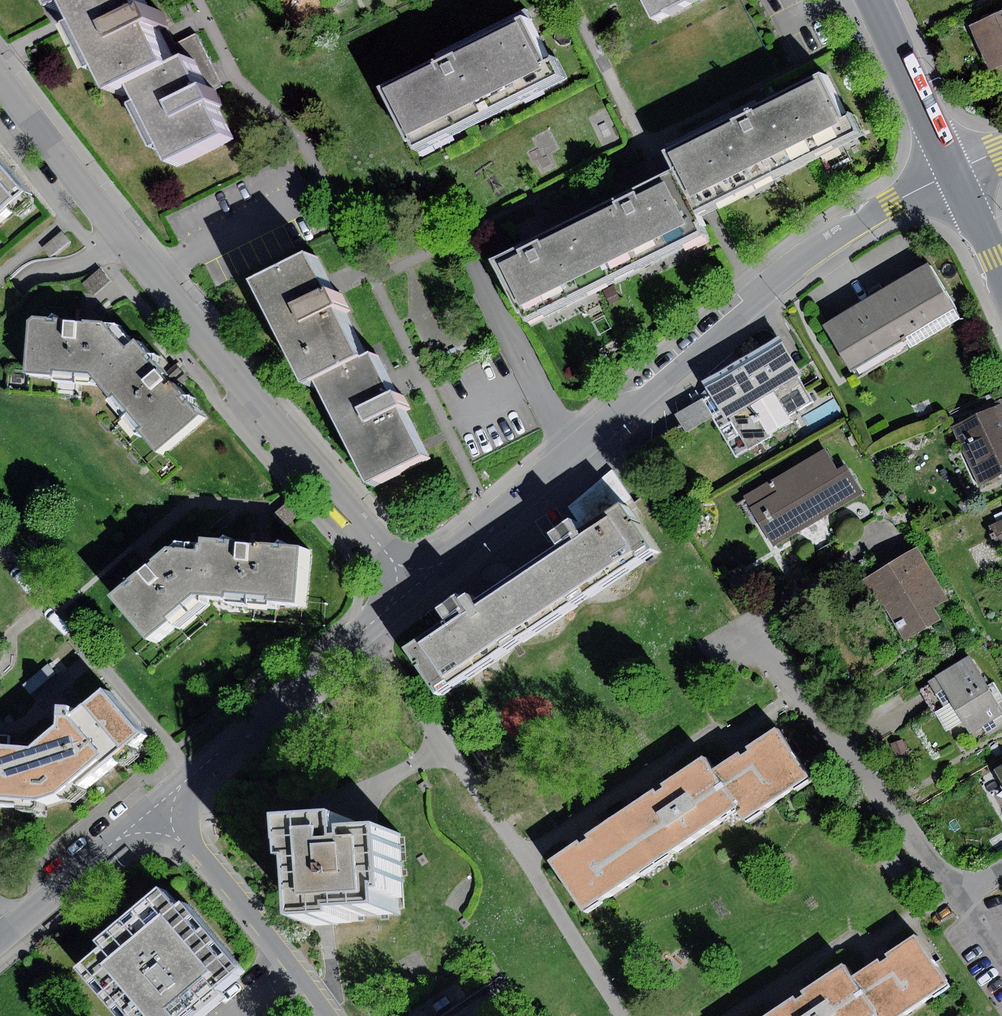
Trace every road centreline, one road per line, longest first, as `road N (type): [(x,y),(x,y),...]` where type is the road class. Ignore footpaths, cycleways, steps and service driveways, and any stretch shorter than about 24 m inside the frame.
road 1 (residential): [(414,588),(788,271),(889,203),(953,172)]
road 2 (residential): [(0,72),(152,276),(414,588)]
road 3 (residential): [(755,634),(944,878),(971,888),(1001,875)]
road 4 (residential): [(152,810),(414,588)]
road 5 (residential): [(152,810),(270,934),(329,1015)]
road 6 (residential): [(0,940),(152,810)]
road 7 (residential): [(874,0),(953,172)]

